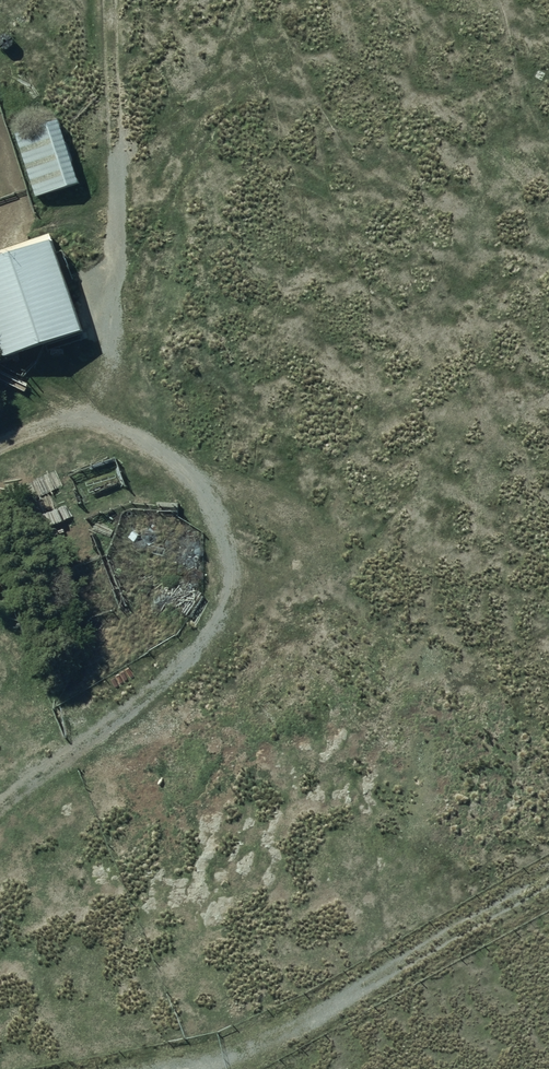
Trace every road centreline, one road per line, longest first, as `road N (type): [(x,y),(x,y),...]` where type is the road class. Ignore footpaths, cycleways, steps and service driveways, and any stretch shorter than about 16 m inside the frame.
road 1 (track): [(0,795),(207,641),(224,601),(219,536),(194,484),(165,452),(125,428),(65,418)]
road 2 (track): [(106,0),(115,349),(104,385),(65,418),(0,446)]
road 3 (track): [(548,882),(295,1028),(183,1068)]

